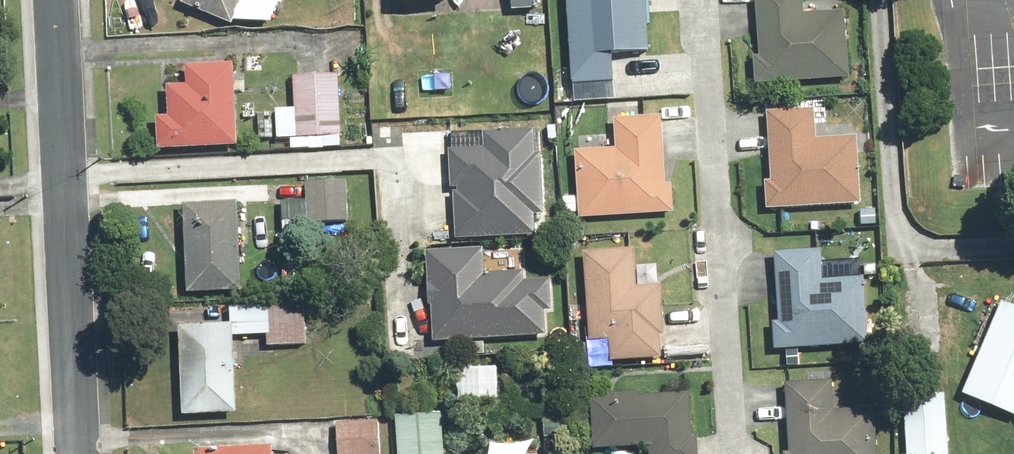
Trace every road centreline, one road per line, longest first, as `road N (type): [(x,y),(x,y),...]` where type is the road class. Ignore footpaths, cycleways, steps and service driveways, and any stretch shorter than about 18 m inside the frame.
road 1 (residential): [(56,0),(80,453)]

